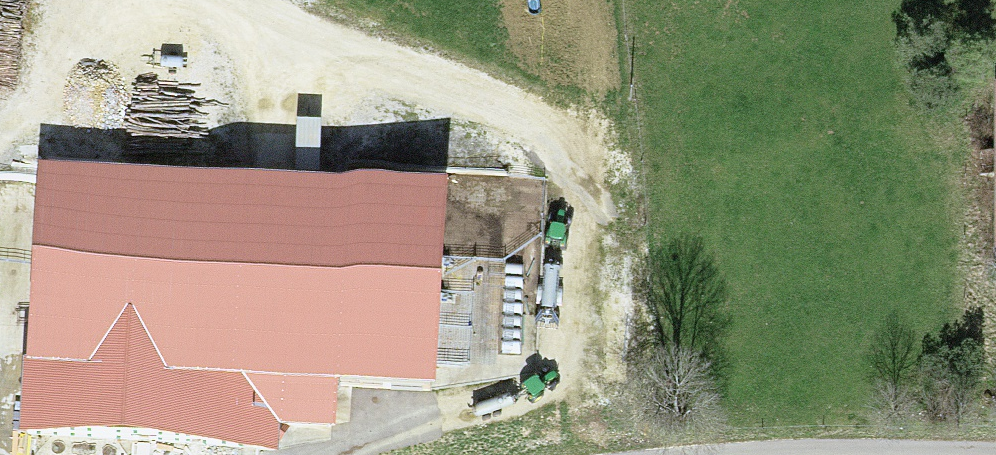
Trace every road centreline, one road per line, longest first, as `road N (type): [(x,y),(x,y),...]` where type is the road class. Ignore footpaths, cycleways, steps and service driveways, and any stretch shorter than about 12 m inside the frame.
road 1 (track): [(239,0),(499,104),(555,147),(567,173),(573,325),(562,362),(530,388),(334,454)]

